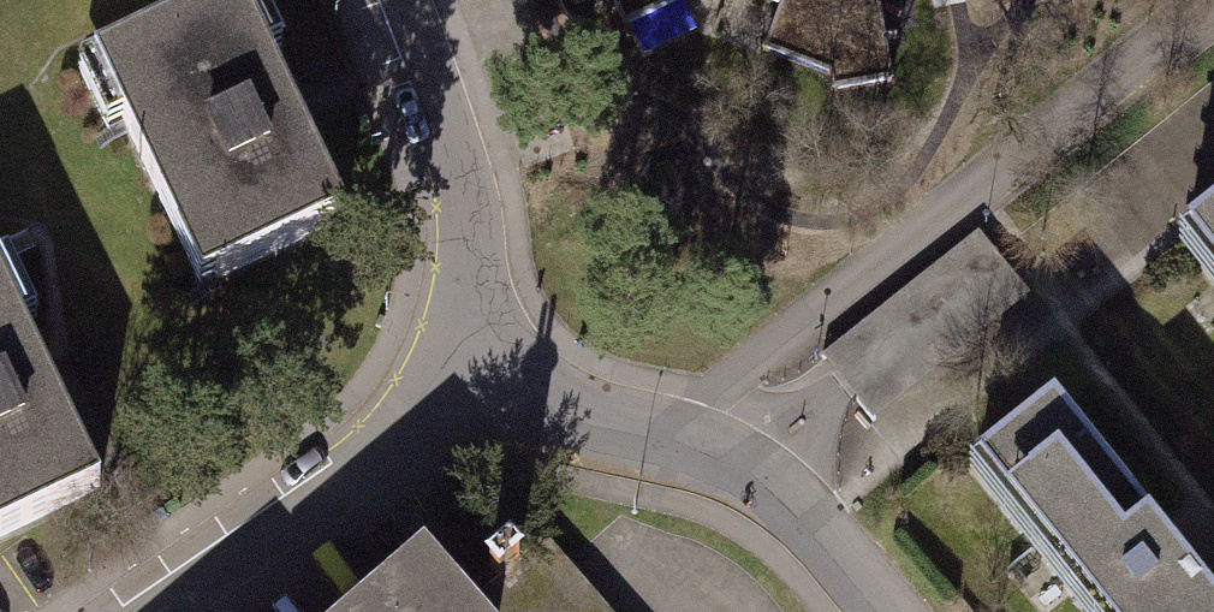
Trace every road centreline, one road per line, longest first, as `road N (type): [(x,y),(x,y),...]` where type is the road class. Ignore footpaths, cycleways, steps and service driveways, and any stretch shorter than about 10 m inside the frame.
road 1 (residential): [(661,438),(1213,2)]
road 2 (residential): [(394,0),(459,154),(483,291),(462,389)]
road 3 (residential): [(462,389),(337,492),(153,611)]
road 4 (residential): [(661,438),(745,470),(899,611)]
road 5 (residential): [(462,389),(661,438)]

